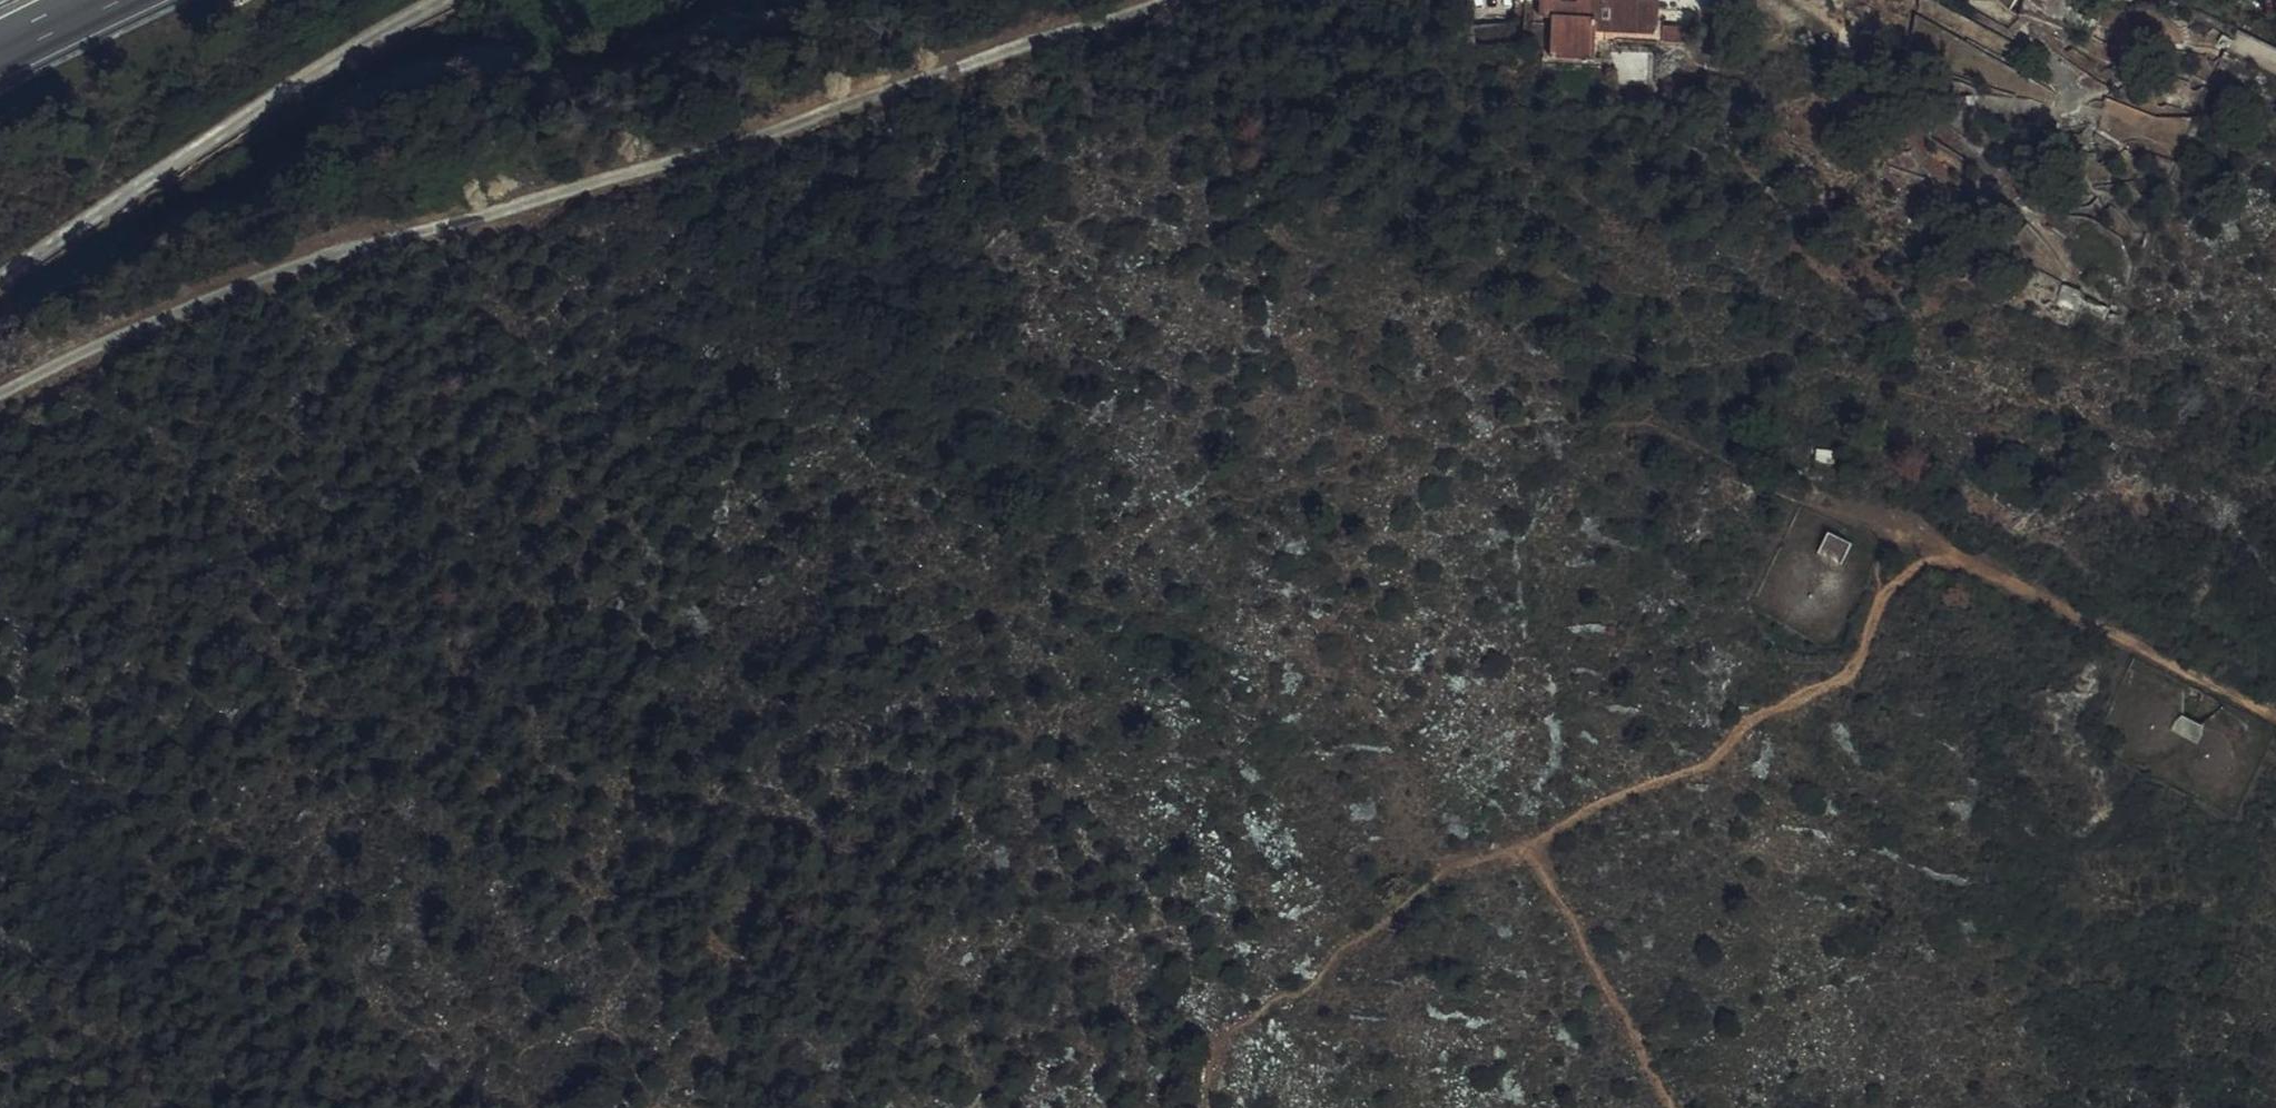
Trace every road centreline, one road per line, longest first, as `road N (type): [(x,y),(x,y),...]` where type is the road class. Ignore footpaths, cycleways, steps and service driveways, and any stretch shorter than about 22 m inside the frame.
road 1 (track): [(1172,0),(694,153),(319,255),(183,306),(0,393)]
road 2 (track): [(0,282),(379,31),(438,0)]
road 3 (track): [(2275,717),(1956,558)]
road 4 (track): [(1956,558),(1926,532),(1840,507)]

